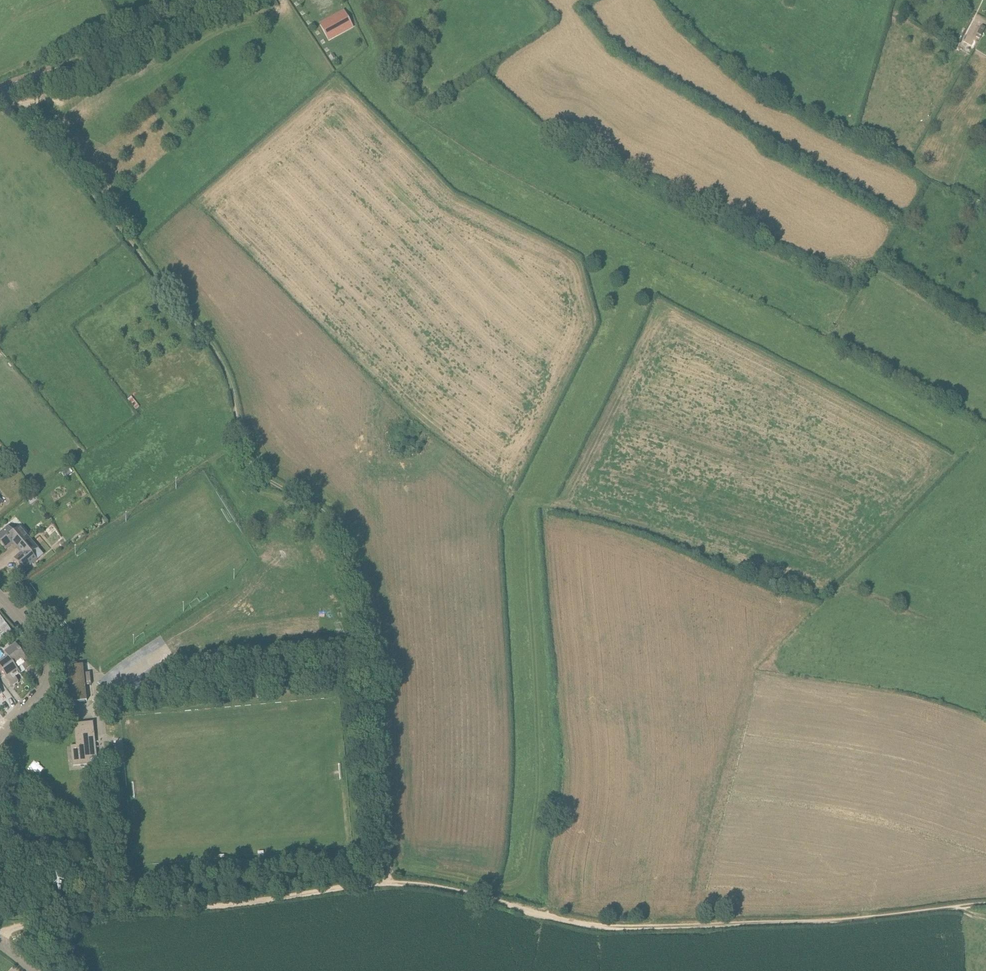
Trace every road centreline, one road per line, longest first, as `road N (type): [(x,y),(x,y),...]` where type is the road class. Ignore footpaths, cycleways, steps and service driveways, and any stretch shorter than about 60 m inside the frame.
road 1 (track): [(0,93),(207,341),(226,373),(252,466),(333,524),(377,675),(389,882)]
road 2 (track): [(389,882),(619,927),(848,920),(985,904)]
road 3 (track): [(85,914),(389,882)]
road 4 (secondary): [(0,90),(232,0)]
road 5 (residential): [(0,737),(45,659),(0,597)]

